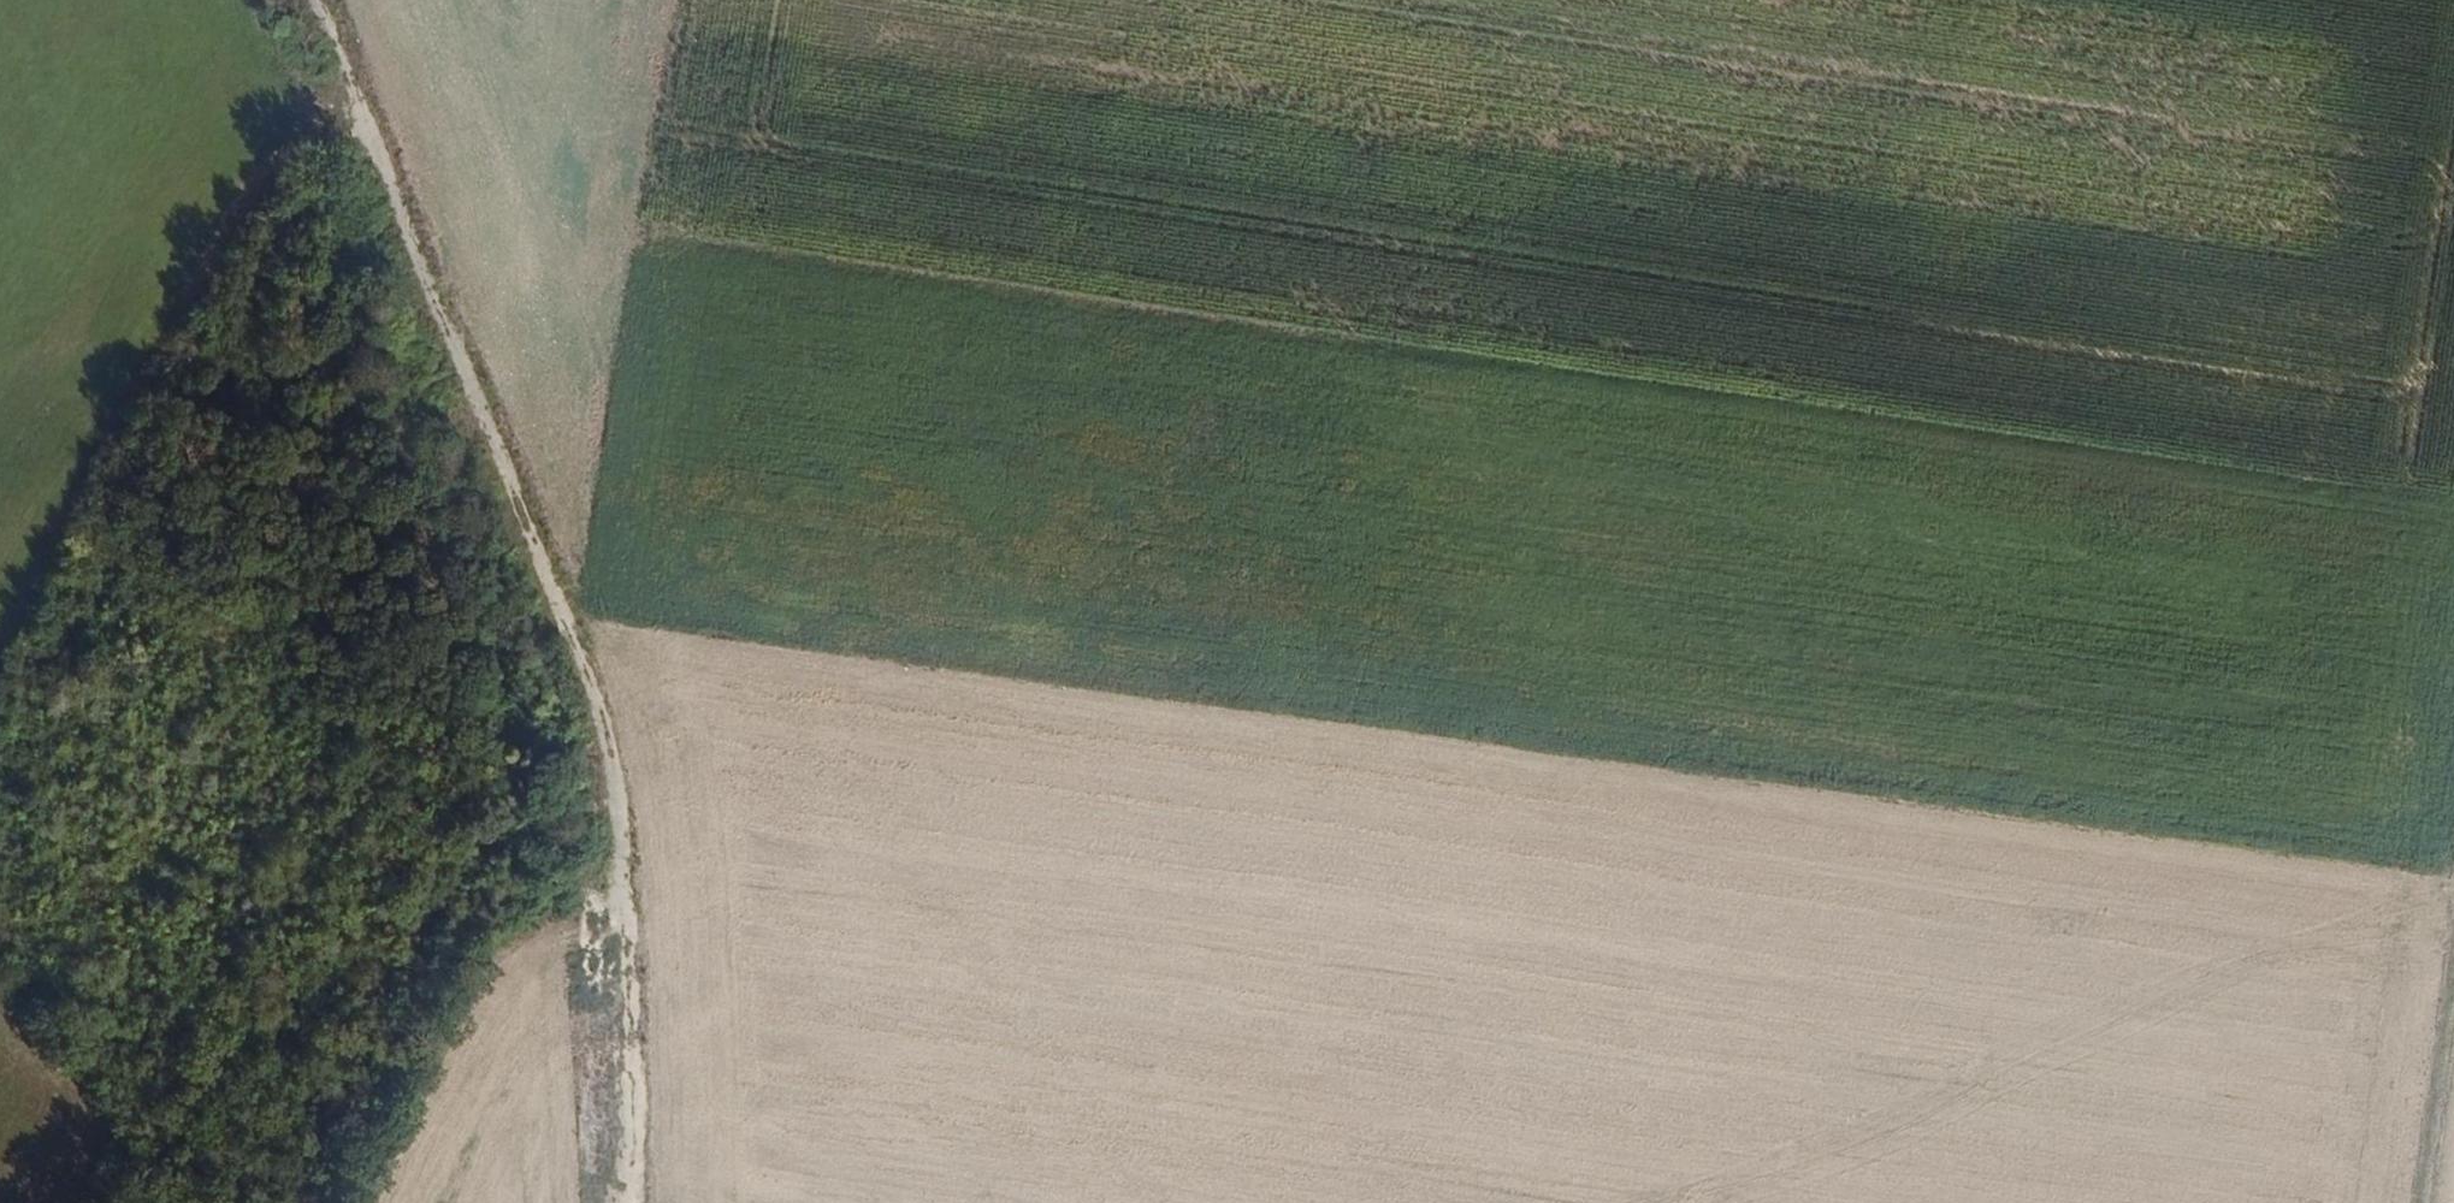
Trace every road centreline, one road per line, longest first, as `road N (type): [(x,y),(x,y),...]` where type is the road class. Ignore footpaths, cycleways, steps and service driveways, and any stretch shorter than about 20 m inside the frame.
road 1 (track): [(354,96),(604,728),(616,784),(631,1045),(629,1202)]
road 2 (track): [(2420,1202),(2453,967)]

